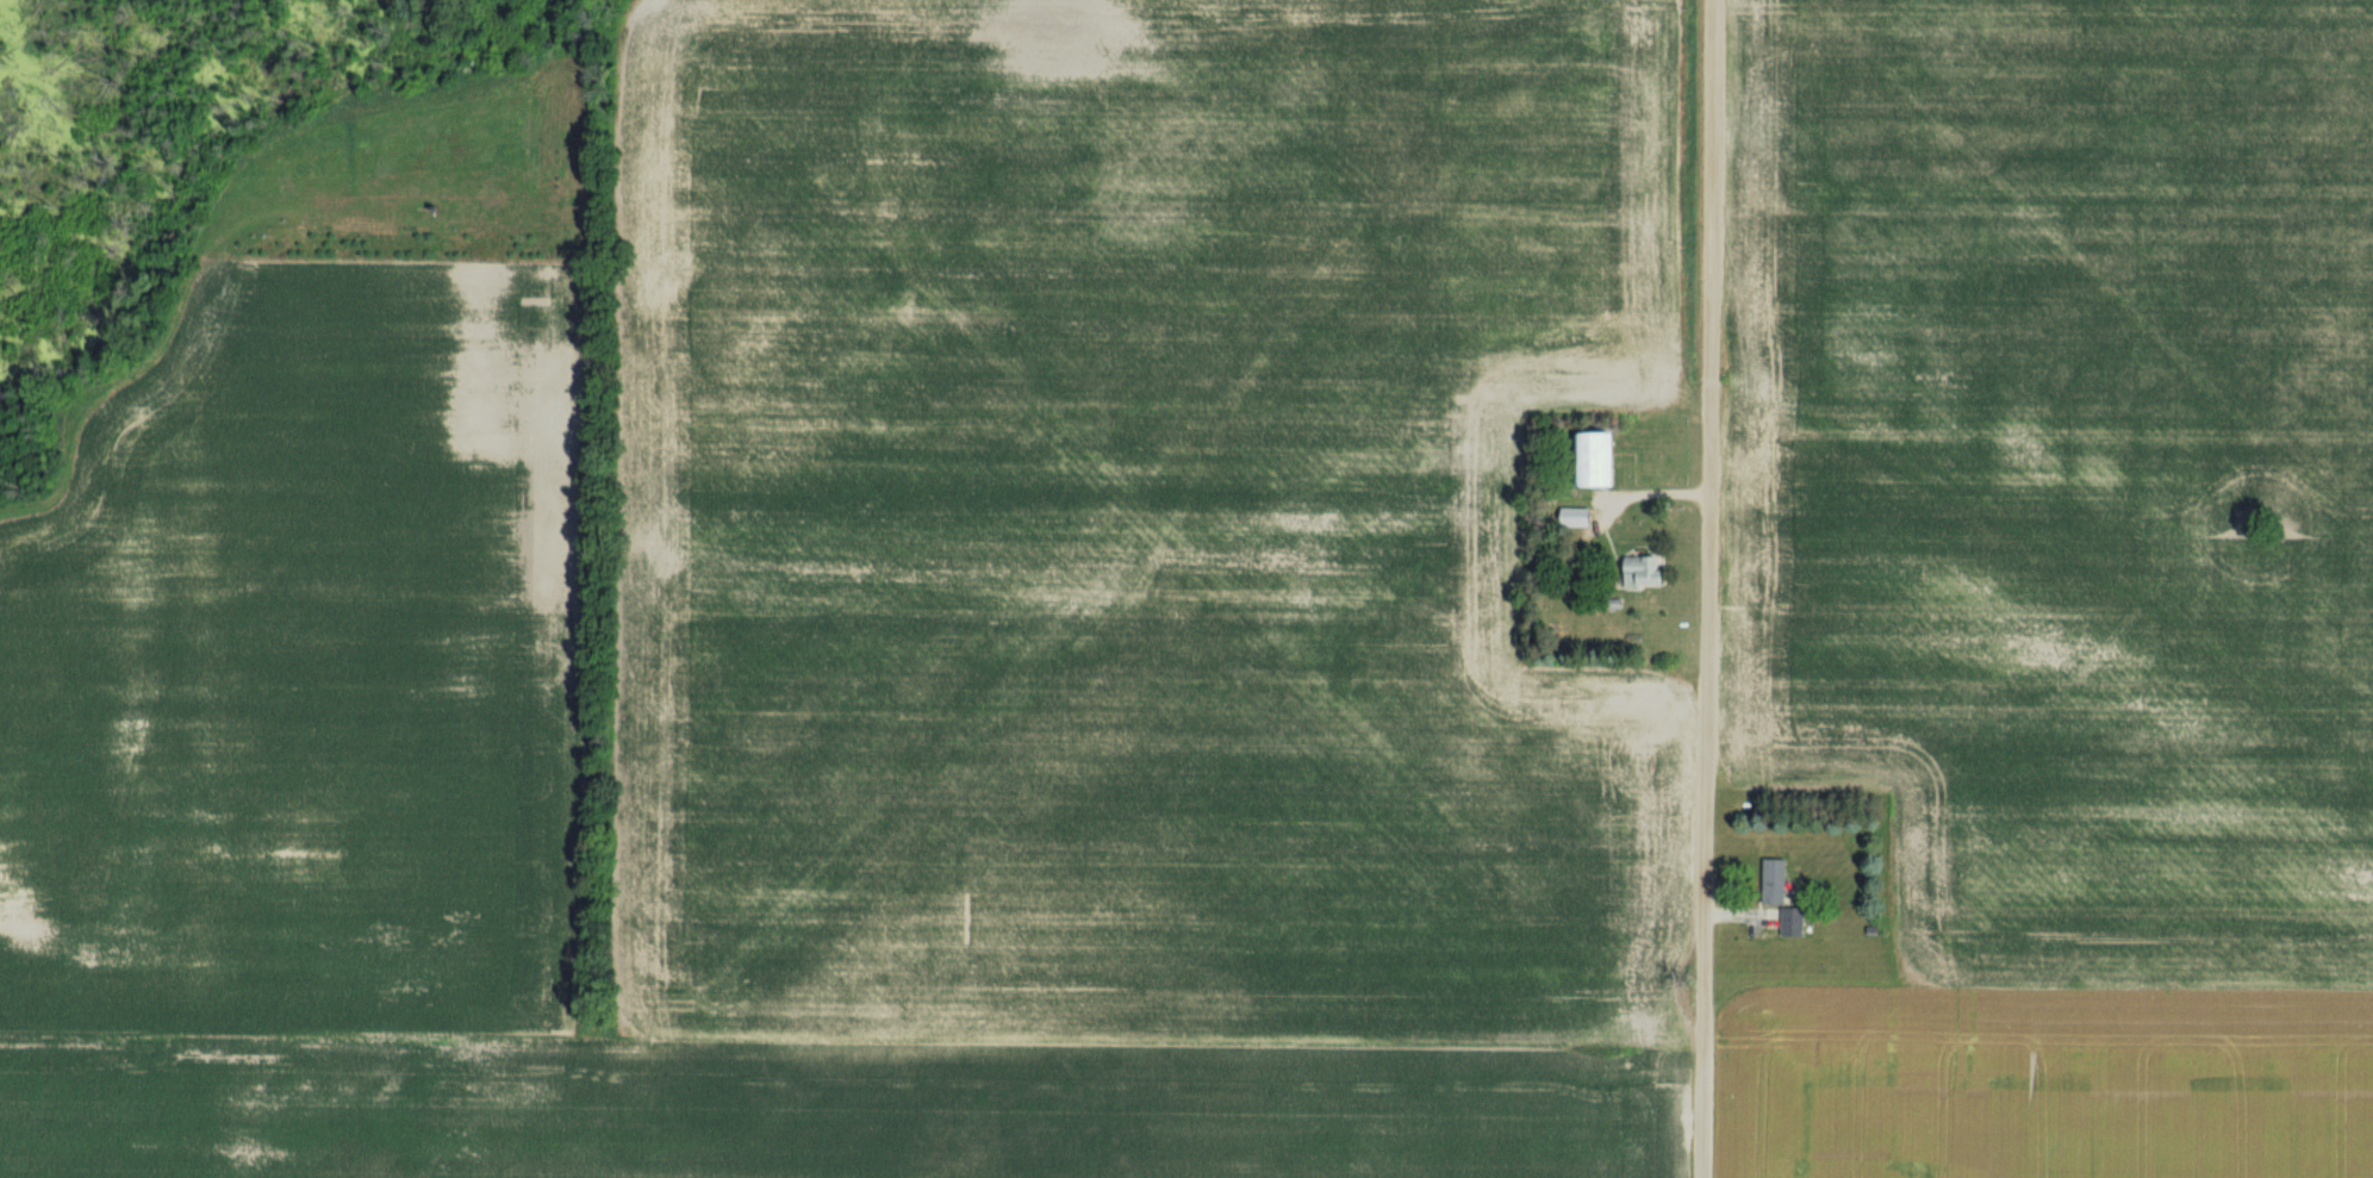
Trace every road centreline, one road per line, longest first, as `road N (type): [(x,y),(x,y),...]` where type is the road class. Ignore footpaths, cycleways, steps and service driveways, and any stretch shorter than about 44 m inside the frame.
road 1 (residential): [(1699,1177),(1712,0)]

